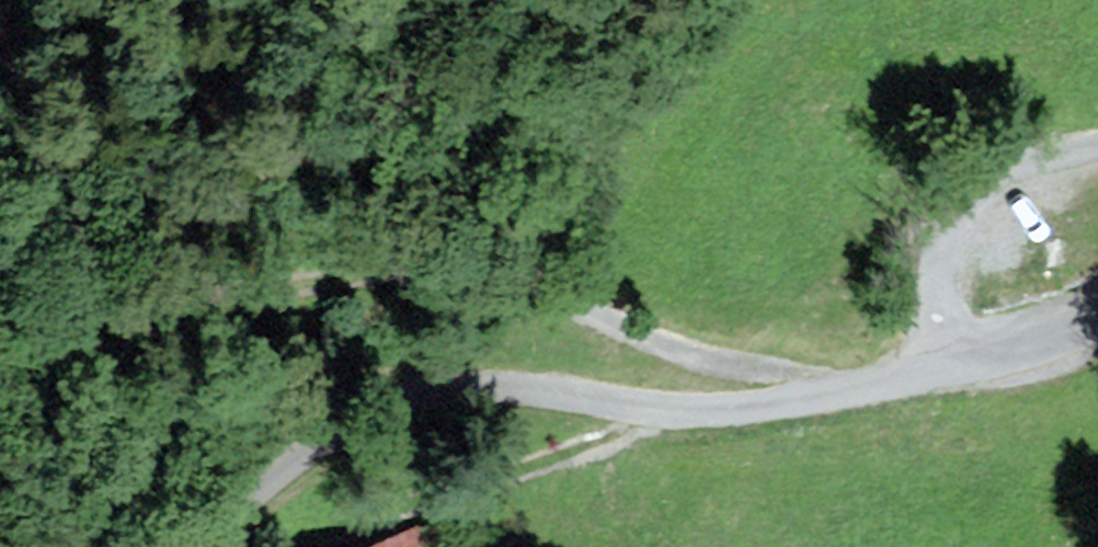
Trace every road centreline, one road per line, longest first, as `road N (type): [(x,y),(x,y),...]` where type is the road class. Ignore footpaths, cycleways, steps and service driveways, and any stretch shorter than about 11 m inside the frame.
road 1 (track): [(830,395),(797,370),(685,349),(496,275),(395,273),(168,299),(126,287),(96,258),(57,177),(0,15)]
road 2 (residential): [(205,546),(311,447),(392,401),(443,387),(730,411),(929,376),(963,354),(974,335)]
road 3 (residential): [(974,335),(946,320),(939,278),(944,239),(966,196),(999,165),(1025,155),(1097,147)]
road 4 (residential): [(1097,309),(1009,337),(974,335)]

